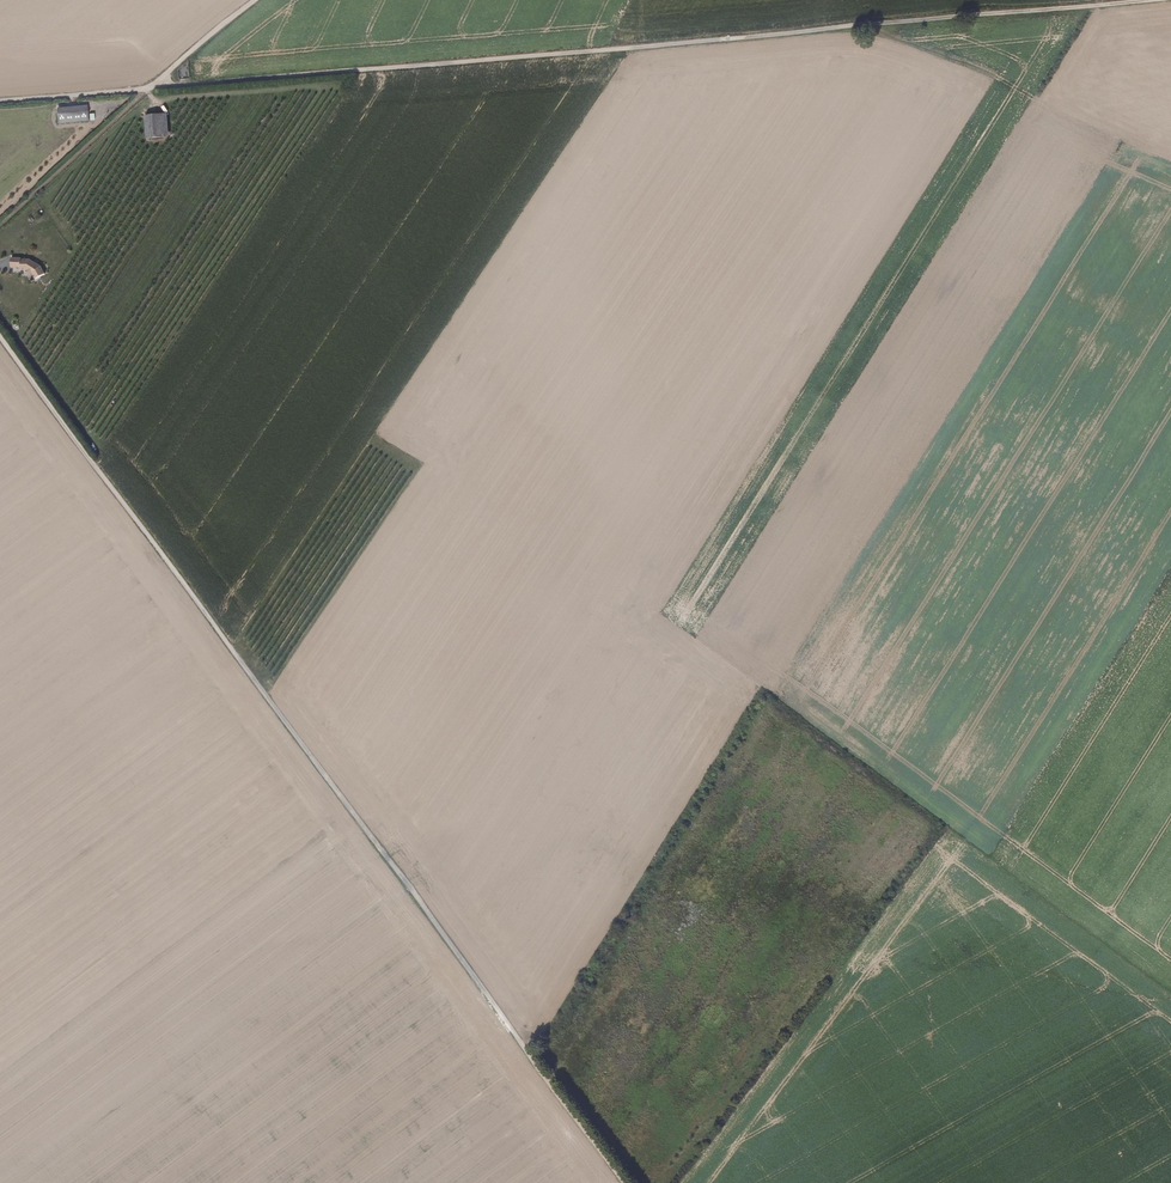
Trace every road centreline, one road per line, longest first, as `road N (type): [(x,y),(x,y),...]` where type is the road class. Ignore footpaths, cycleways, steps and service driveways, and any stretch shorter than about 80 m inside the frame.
road 1 (track): [(628,1182),(0,335)]
road 2 (track): [(150,90),(1170,2)]
road 3 (track): [(0,226),(150,90)]
road 4 (track): [(0,101),(150,90)]
road 5 (track): [(150,90),(260,0)]

